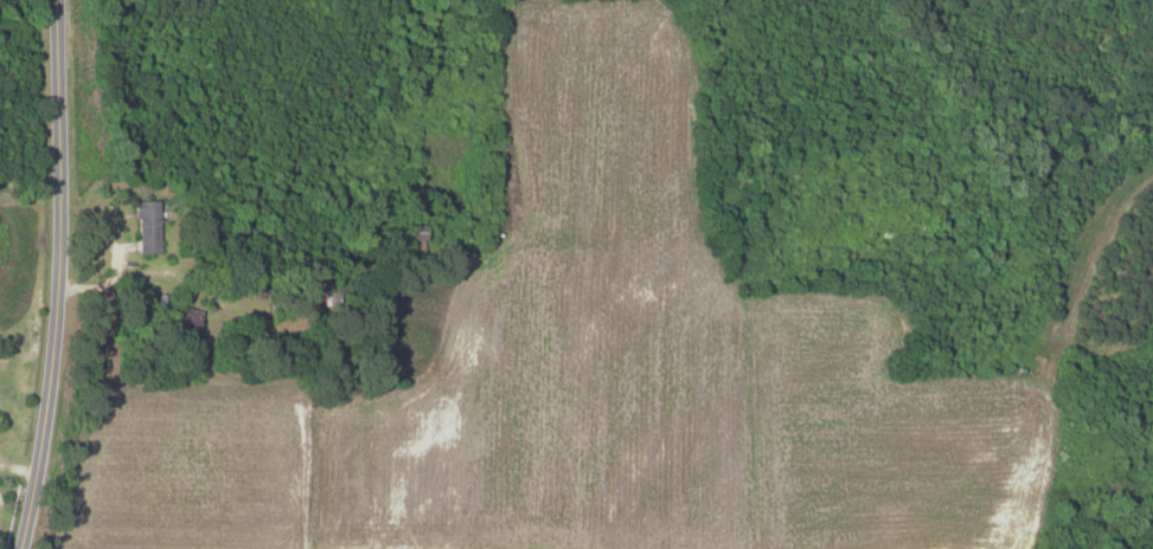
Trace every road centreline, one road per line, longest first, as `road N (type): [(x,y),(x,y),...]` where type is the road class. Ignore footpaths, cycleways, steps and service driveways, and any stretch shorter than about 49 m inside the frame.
road 1 (residential): [(20,548),(52,340),(55,0)]

